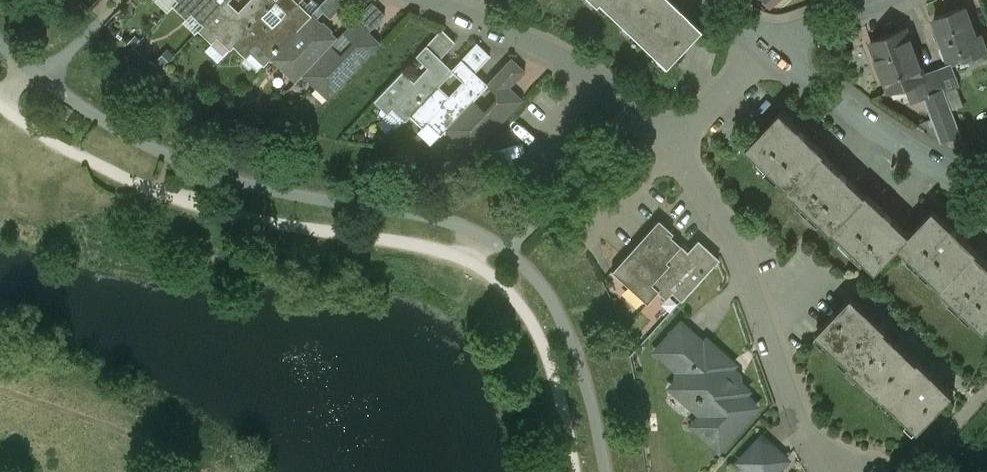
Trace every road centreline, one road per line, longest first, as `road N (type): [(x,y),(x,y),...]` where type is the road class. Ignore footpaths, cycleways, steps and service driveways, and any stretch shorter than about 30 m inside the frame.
road 1 (residential): [(679,139),(728,207),(828,471)]
road 2 (residential): [(679,139),(612,80),(445,0)]
road 3 (residential): [(771,49),(905,146),(986,190)]
road 4 (residential): [(771,49),(679,139)]

